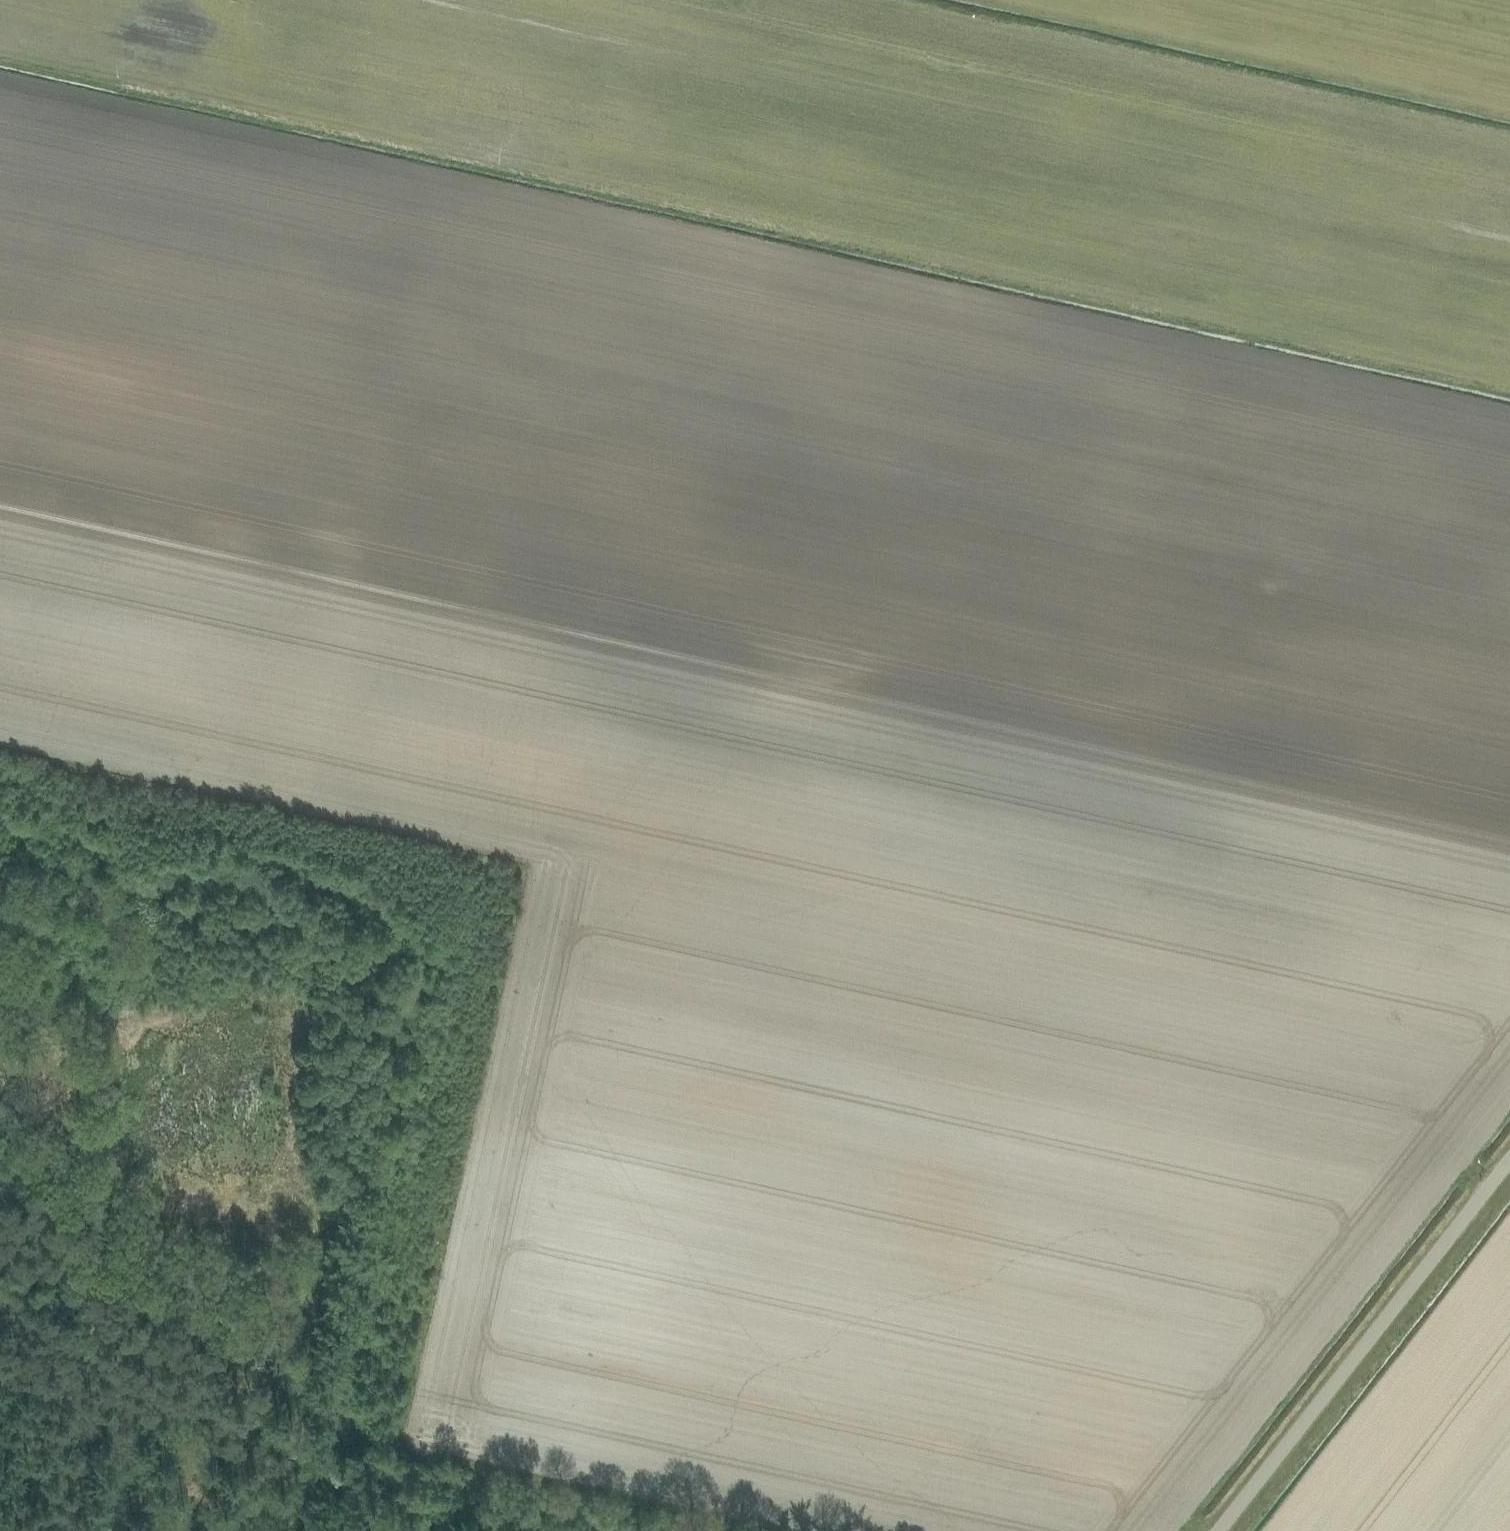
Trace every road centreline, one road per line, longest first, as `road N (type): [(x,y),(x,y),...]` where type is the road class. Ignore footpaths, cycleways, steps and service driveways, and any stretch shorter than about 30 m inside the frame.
road 1 (unclassified): [(1219,1530),(1509,1159)]

